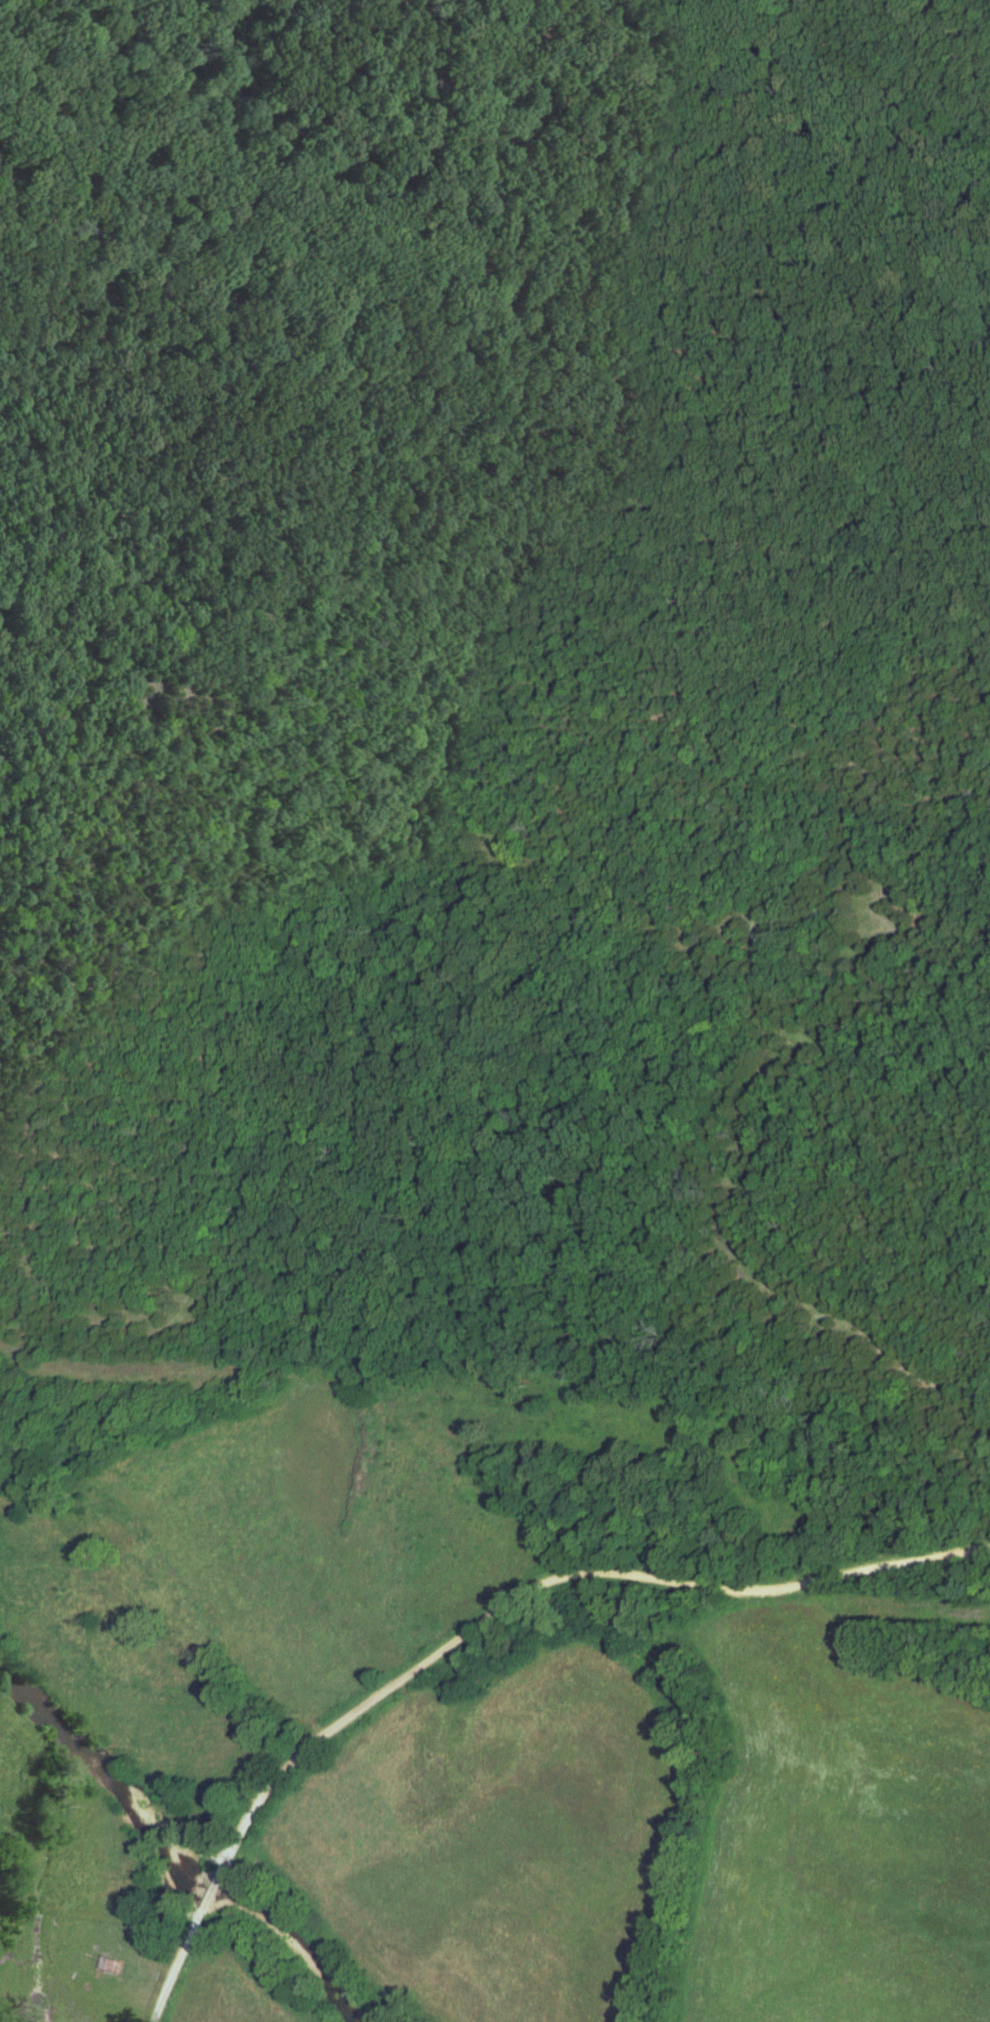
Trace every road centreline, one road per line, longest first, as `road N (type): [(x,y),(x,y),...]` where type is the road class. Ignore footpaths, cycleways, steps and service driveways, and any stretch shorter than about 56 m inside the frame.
road 1 (residential): [(154,2021),(215,1877),(286,1768),(507,1606),(556,1581),(603,1571),(781,1586),(989,1543)]

